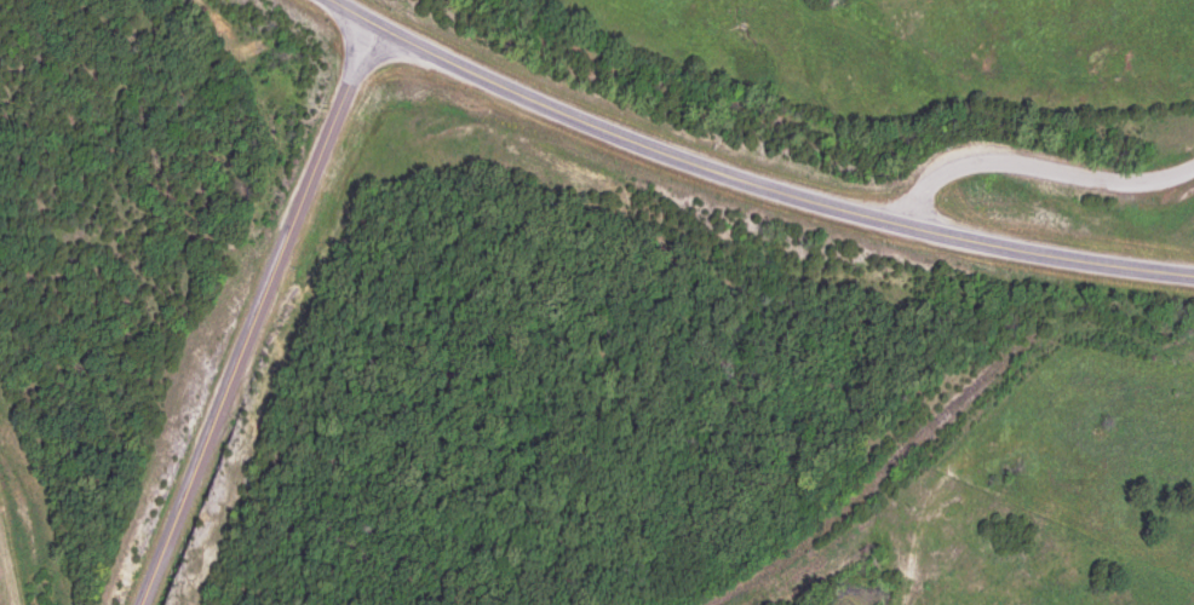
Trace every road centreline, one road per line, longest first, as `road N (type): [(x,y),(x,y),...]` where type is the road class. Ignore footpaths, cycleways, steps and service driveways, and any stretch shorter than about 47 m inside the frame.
road 1 (primary): [(1193,270),(1083,266),(671,161),(333,0)]
road 2 (secondary): [(132,604),(367,22)]
road 3 (track): [(708,604),(902,517),(1006,413),(1083,266)]
road 4 (residential): [(911,225),(922,196),(963,156),(1141,186),(1193,140)]

